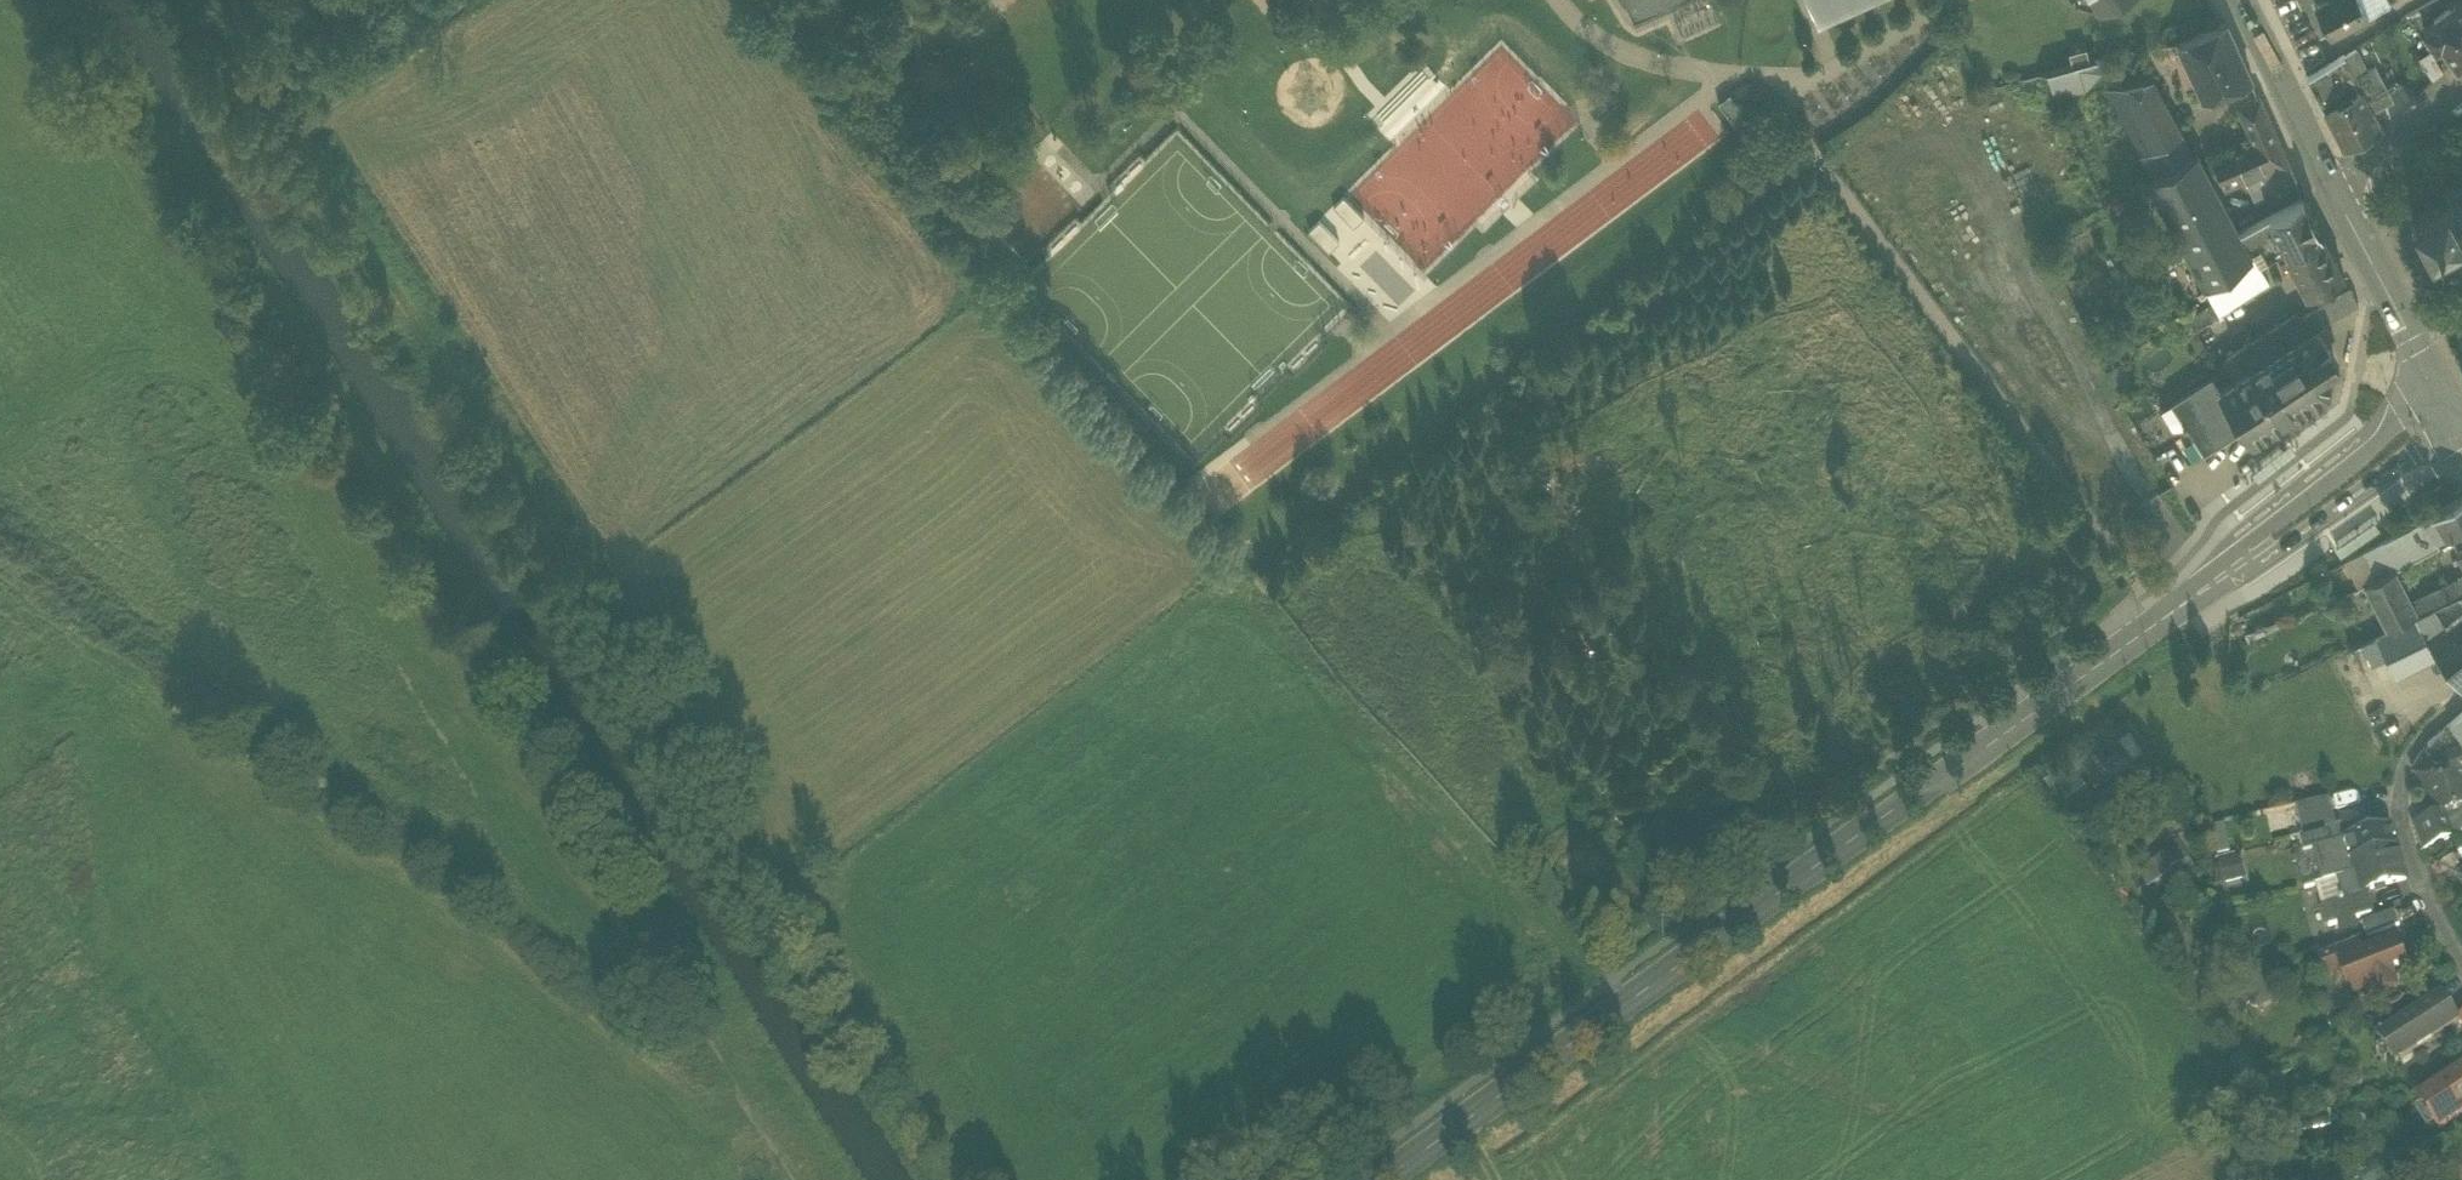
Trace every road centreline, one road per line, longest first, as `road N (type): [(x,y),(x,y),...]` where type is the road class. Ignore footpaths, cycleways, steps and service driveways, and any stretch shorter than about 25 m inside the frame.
road 1 (track): [(999,1179),(233,0)]
road 2 (tertiary): [(2446,402),(2304,518),(1388,1179)]
road 3 (residential): [(2461,702),(2429,728),(2400,773),(2404,829),(2461,961)]
road 4 (tertiary): [(2446,402),(2332,185)]
road 5 (tertiary): [(2332,185),(2235,0)]
road 6 (residential): [(2332,185),(2461,94)]

